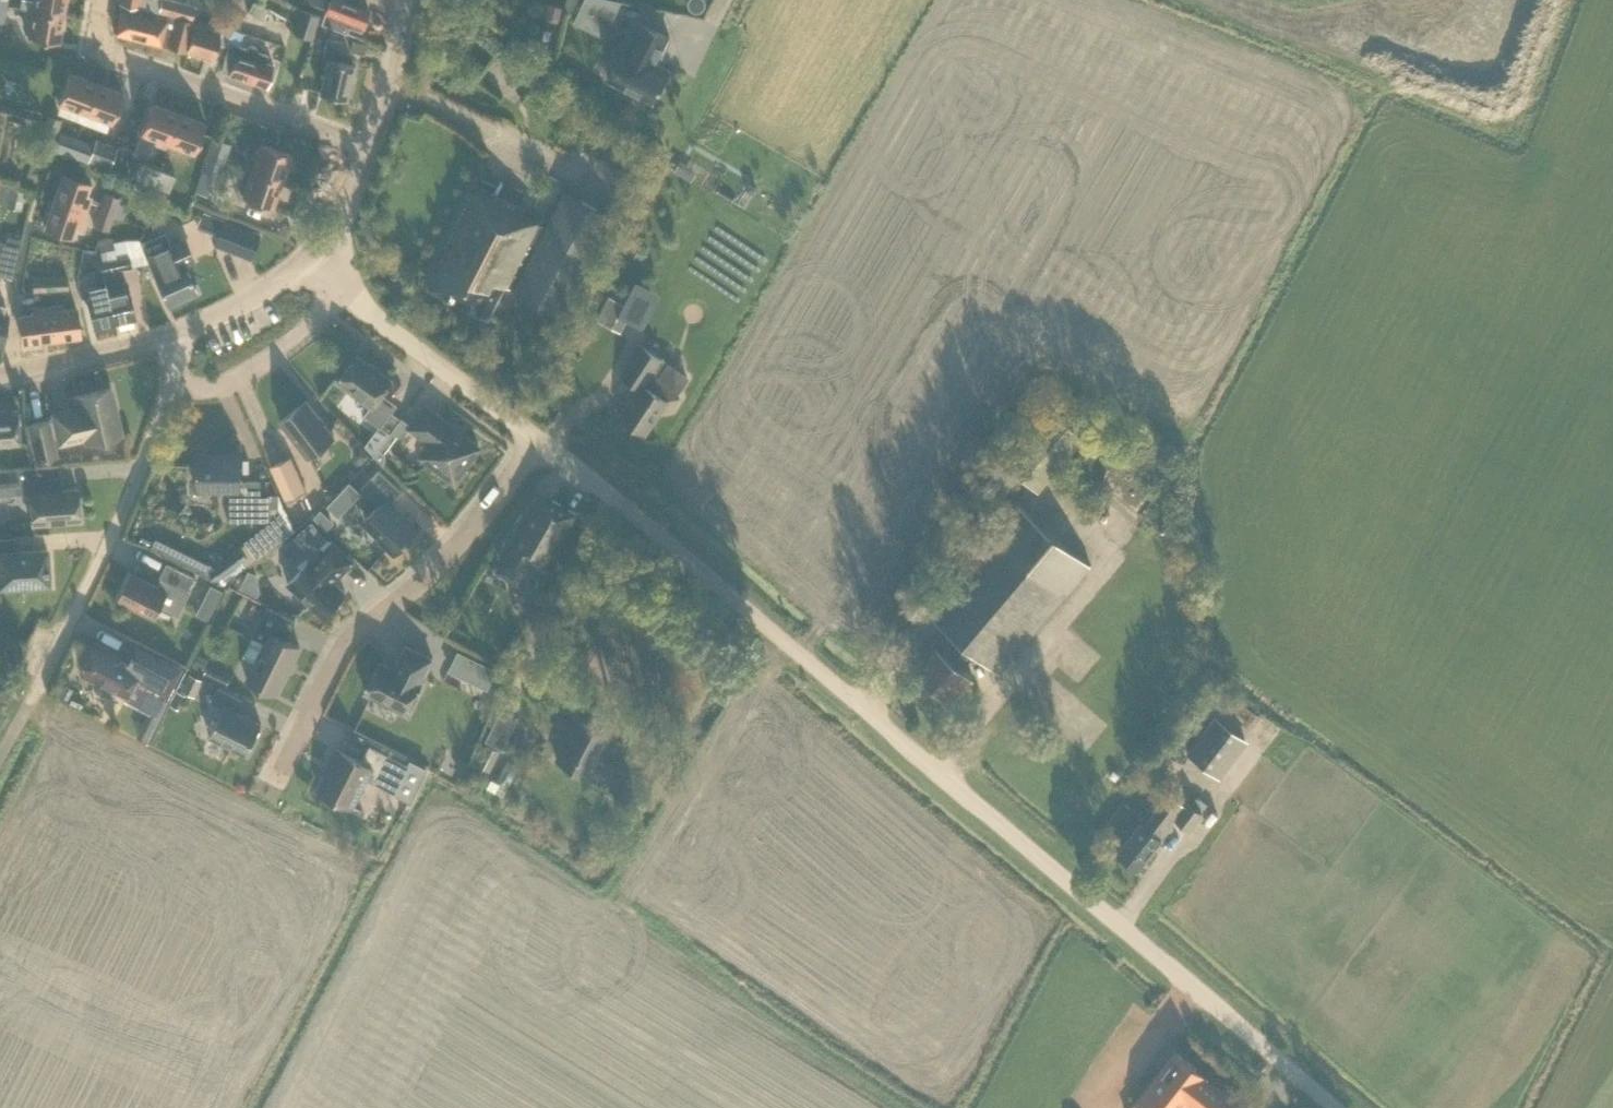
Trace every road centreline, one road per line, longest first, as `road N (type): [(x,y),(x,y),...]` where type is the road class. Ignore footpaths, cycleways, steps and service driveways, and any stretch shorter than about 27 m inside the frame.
road 1 (unclassified): [(1336,1107),(540,440)]
road 2 (residential): [(276,780),(347,641),(435,571),(540,440)]
road 3 (residential): [(27,702),(115,531),(171,388)]
road 4 (residential): [(102,0),(101,46),(118,57),(370,149)]
road 5 (unclassified): [(540,440),(337,280)]
road 6 (residential): [(171,388),(198,391),(281,352),(312,324),(337,280)]
road 7 (unclassified): [(175,334),(0,370)]
road 8 (unclassified): [(312,256),(230,310),(175,334)]
road 9 (unclassified): [(370,149),(414,0)]
road 10 (track): [(1556,1107),(1612,996)]
road 11 (unclassified): [(312,256),(343,213),(370,149)]

